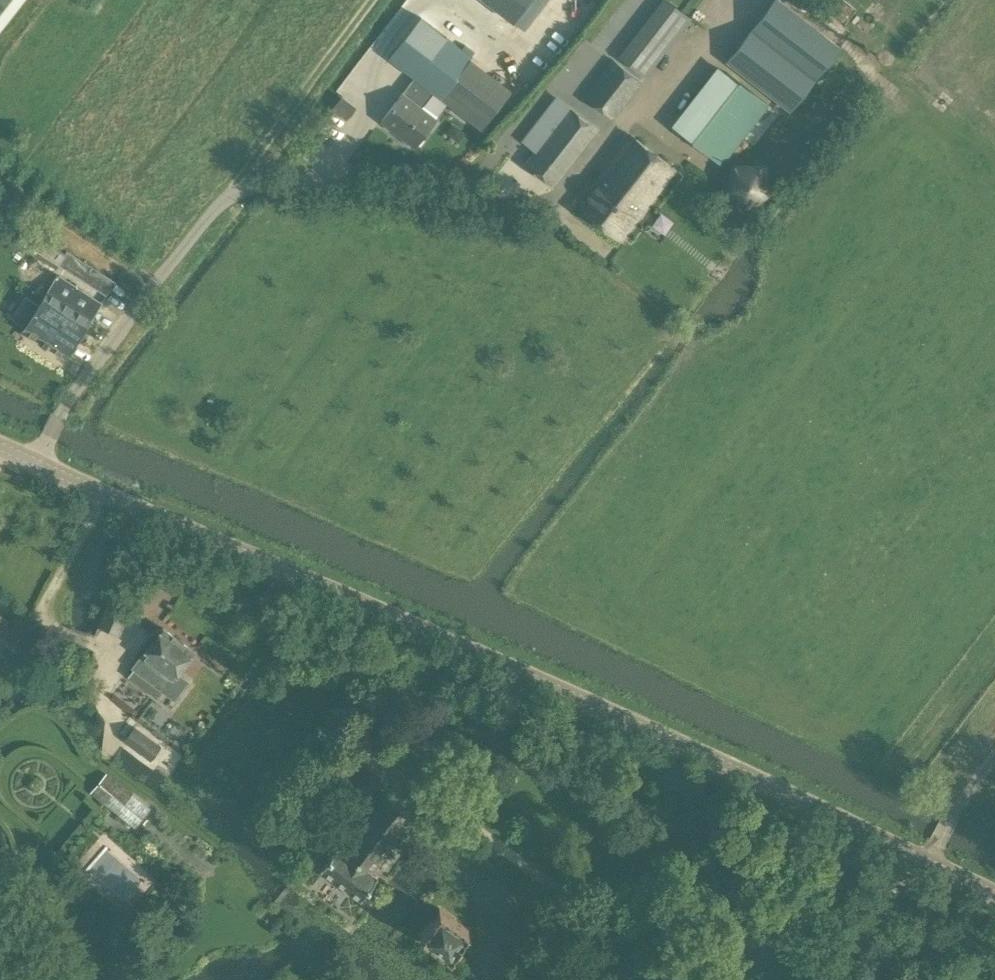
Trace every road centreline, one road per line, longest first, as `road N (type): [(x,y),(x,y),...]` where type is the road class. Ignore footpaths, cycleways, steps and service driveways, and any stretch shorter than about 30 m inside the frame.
road 1 (tertiary): [(994,893),(530,676),(0,445)]
road 2 (track): [(234,189),(375,0)]

